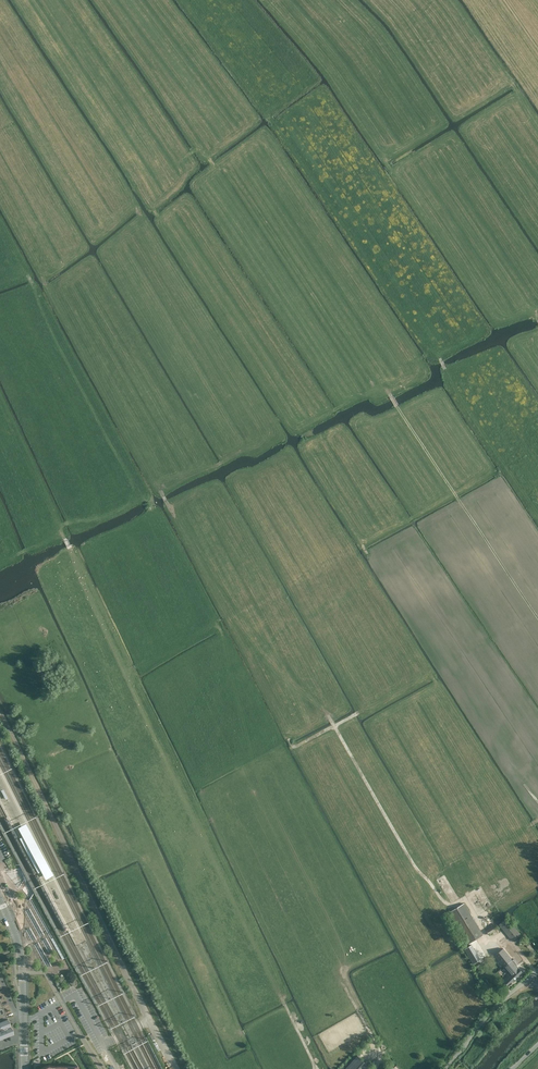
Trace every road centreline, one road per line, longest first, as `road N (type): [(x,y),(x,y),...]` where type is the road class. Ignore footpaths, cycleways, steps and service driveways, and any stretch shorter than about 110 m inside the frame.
road 1 (tertiary): [(24,1068),(21,958),(0,899)]

